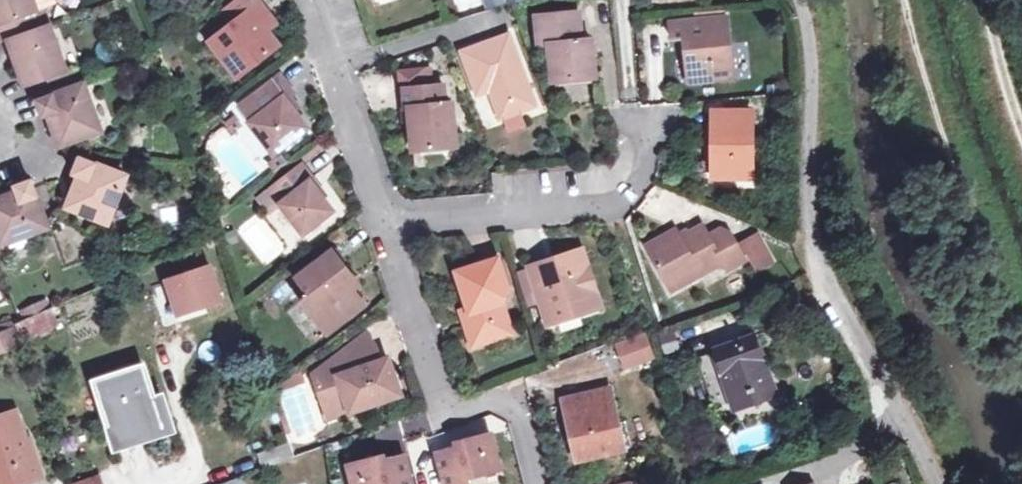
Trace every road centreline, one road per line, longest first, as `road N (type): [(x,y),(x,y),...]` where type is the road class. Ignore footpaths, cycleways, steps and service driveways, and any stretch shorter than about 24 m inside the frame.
road 1 (residential): [(936,483),(816,272),(800,0)]
road 2 (residential): [(316,0),(431,369)]
road 3 (residential): [(537,483),(517,413),(450,414),(431,369)]
road 4 (unclassified): [(1021,131),(988,0)]

